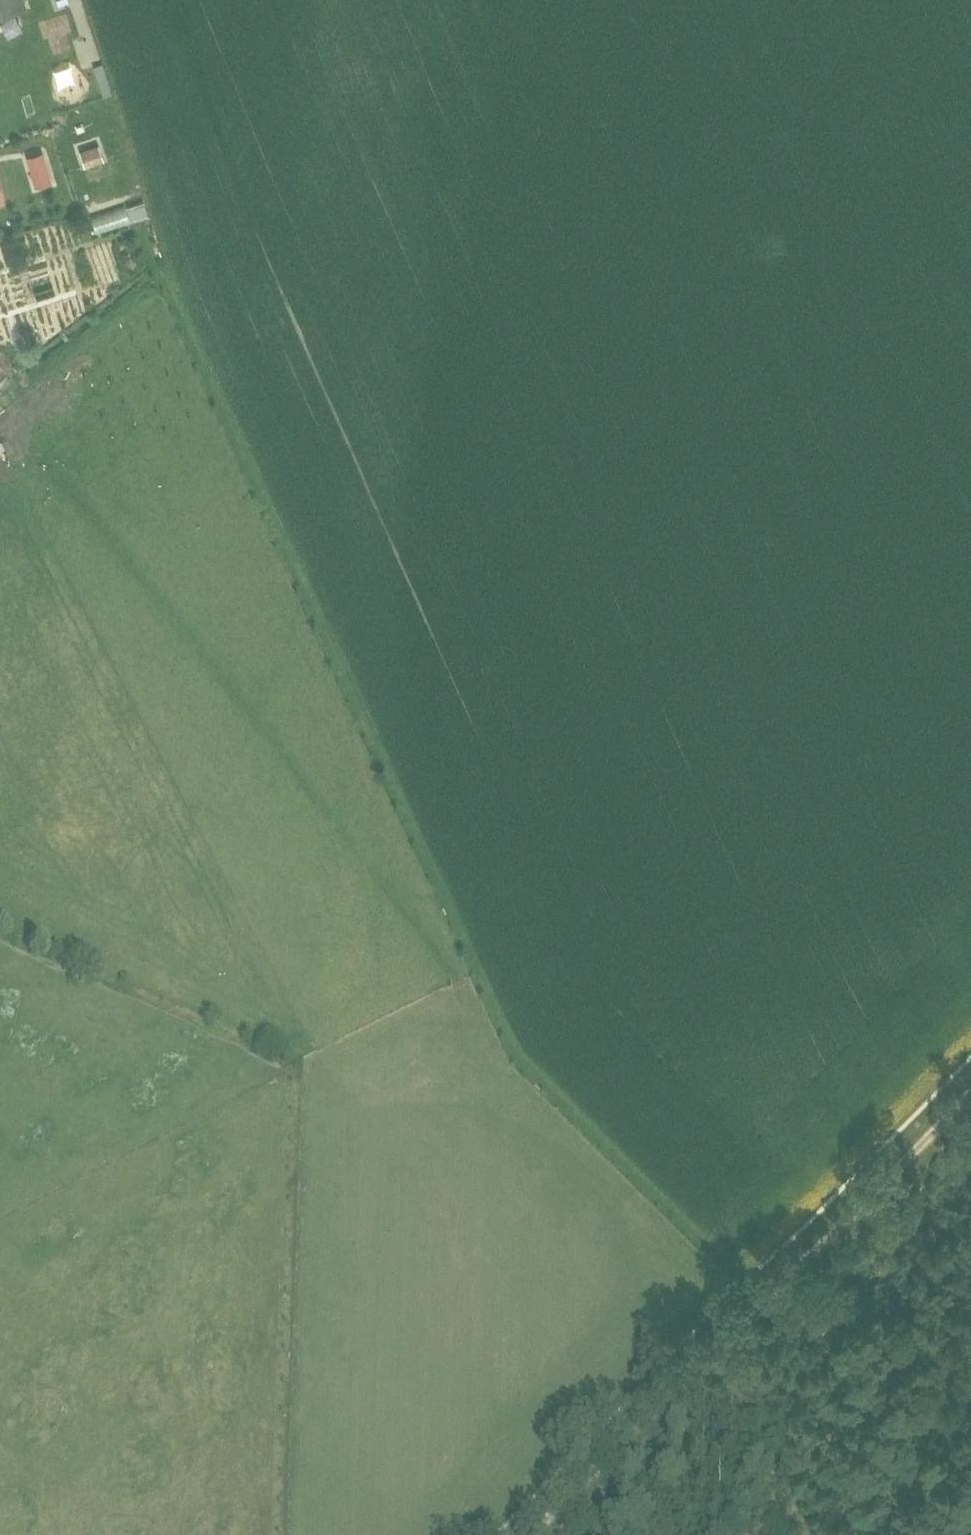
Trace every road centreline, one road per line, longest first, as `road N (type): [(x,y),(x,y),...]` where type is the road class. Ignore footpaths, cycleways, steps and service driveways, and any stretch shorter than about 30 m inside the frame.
road 1 (track): [(970,1086),(527,1534)]

